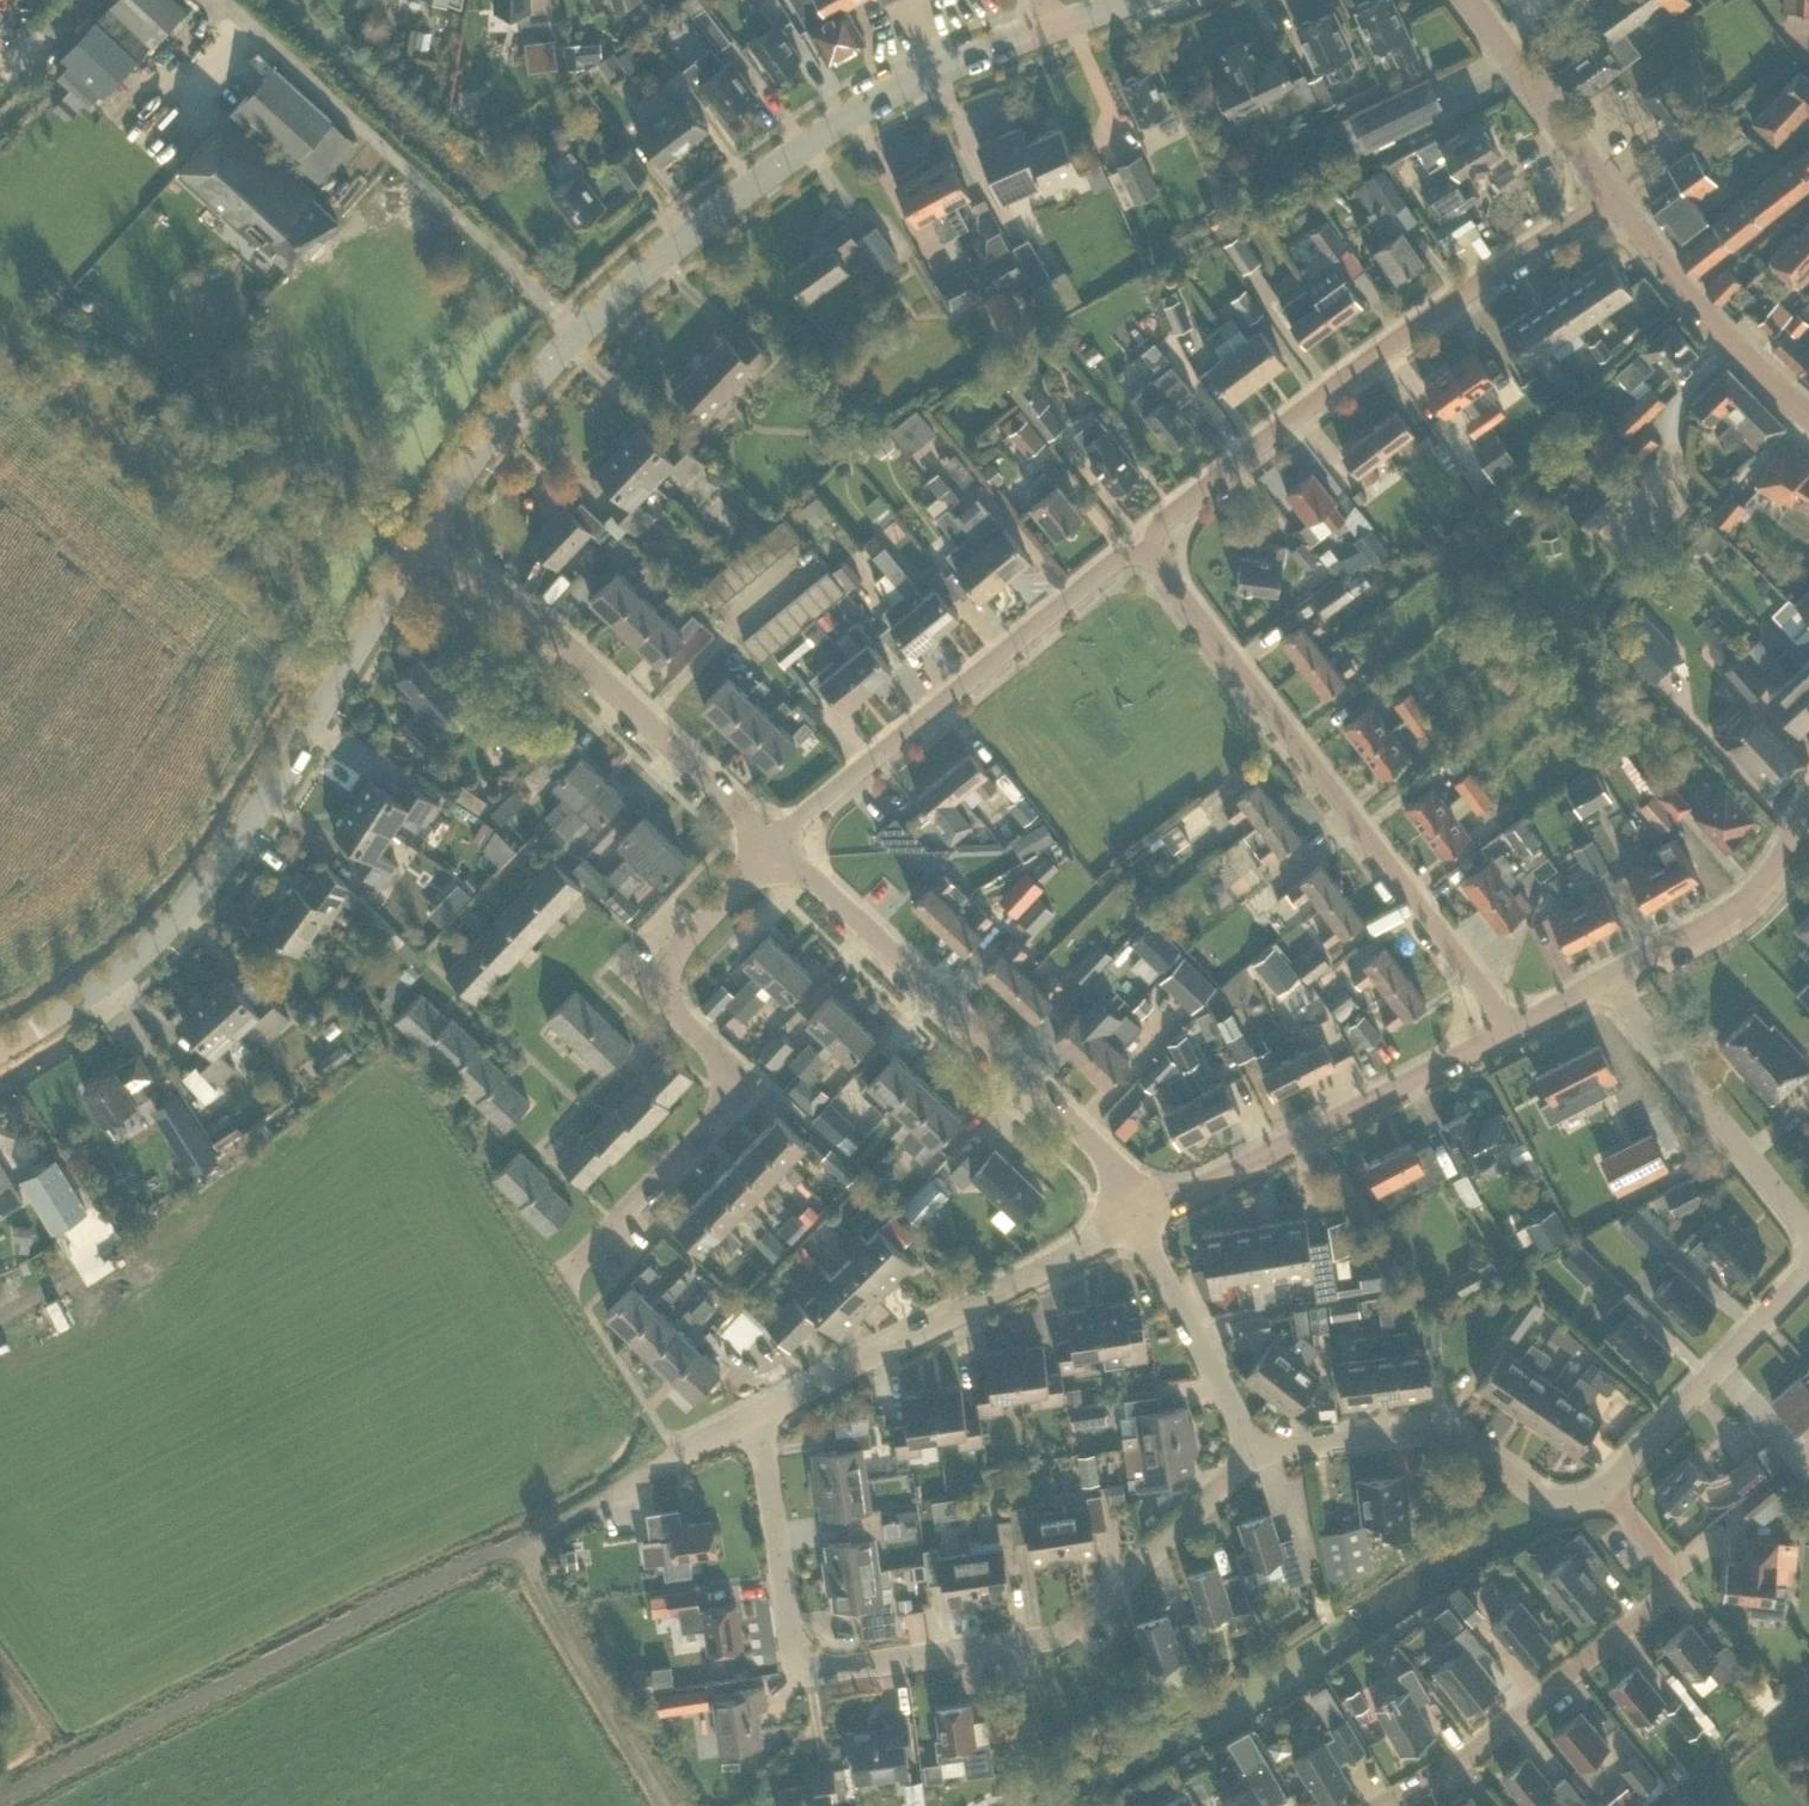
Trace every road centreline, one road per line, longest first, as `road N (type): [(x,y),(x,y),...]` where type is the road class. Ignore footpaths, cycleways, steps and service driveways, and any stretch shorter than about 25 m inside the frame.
road 1 (secondary): [(425,526),(495,423),(577,332),(687,234),(857,107),(1055,26)]
road 2 (residential): [(1245,1443),(1070,1632),(794,1665),(762,1412)]
road 3 (secondary): [(0,1048),(104,984),(225,858),(425,526)]
road 4 (residential): [(1515,1028),(1150,551)]
road 5 (residential): [(567,1281),(748,1075),(653,976),(779,845)]
road 6 (residential): [(1150,551),(1158,522),(1381,350),(1614,193)]
road 7 (residential): [(1147,1211),(1136,1186),(779,845)]
road 8 (residential): [(1380,1805),(1460,1762),(1664,1594),(1667,1566),(1592,1489)]
road 9 (residential): [(779,845),(1119,556),(1150,551)]
road 10 (residential): [(779,845),(425,526)]
road 11 (residential): [(762,1412),(1147,1211)]
road 12 (residential): [(1147,1211),(1515,1028)]
road 13 (residential): [(1592,1489),(1550,1491),(1449,1421),(1245,1443)]
road 14 (residential): [(1607,978),(1808,1232)]
road 15 (residential): [(1808,1256),(1790,1289),(1592,1489)]
road 16 (track): [(667,1805),(518,1548)]
road 17 (unclassified): [(1808,416),(1688,291),(1614,193)]
road 18 (residential): [(518,1548),(762,1412)]
road 19 (residential): [(1607,978),(1749,897),(1808,804)]
road 20 (residential): [(1245,1443),(1147,1211)]
road 21 (unclassified): [(1614,193),(1465,0)]

